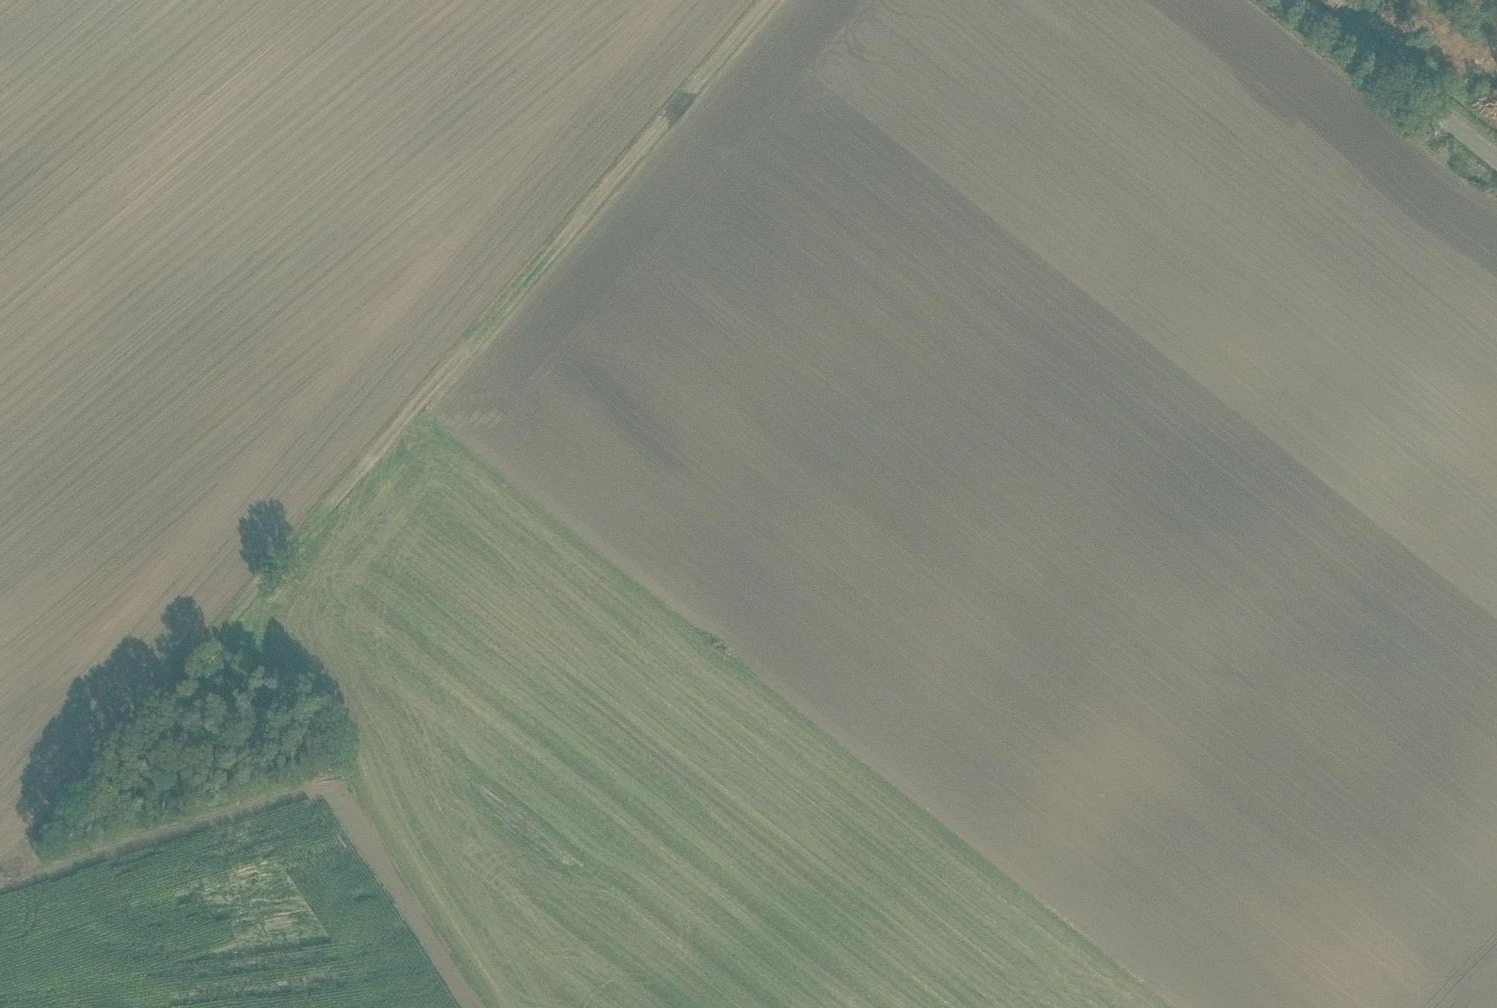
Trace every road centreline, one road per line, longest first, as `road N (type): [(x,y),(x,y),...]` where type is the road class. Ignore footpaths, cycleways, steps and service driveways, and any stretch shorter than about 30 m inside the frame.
road 1 (unclassified): [(1496,160),(1291,0)]

